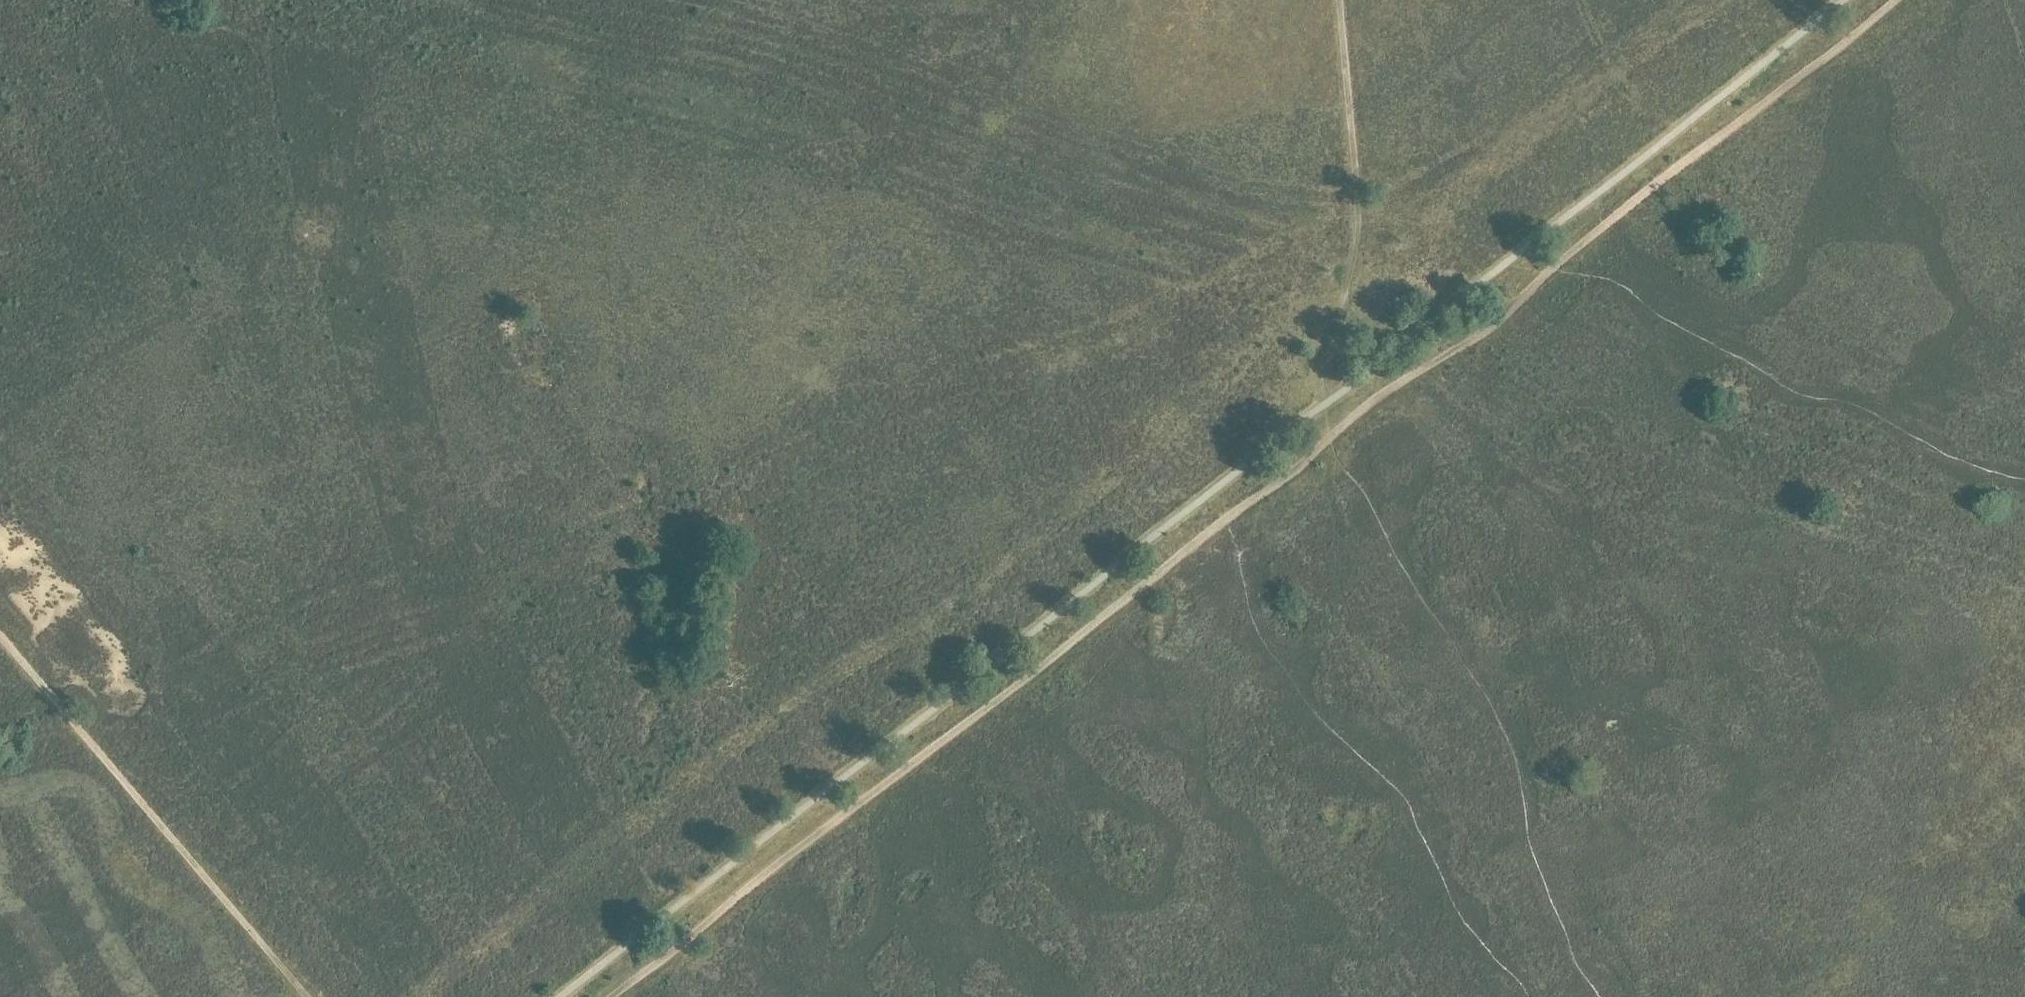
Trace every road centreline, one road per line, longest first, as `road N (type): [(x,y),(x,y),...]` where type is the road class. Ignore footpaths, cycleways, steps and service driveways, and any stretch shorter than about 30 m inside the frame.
road 1 (track): [(614,996),(1374,400),(1497,320),(1895,0)]
road 2 (track): [(0,635),(311,996)]
road 3 (track): [(1342,0),(1355,230),(1351,277),(1319,358),(1318,382),(1345,424)]

